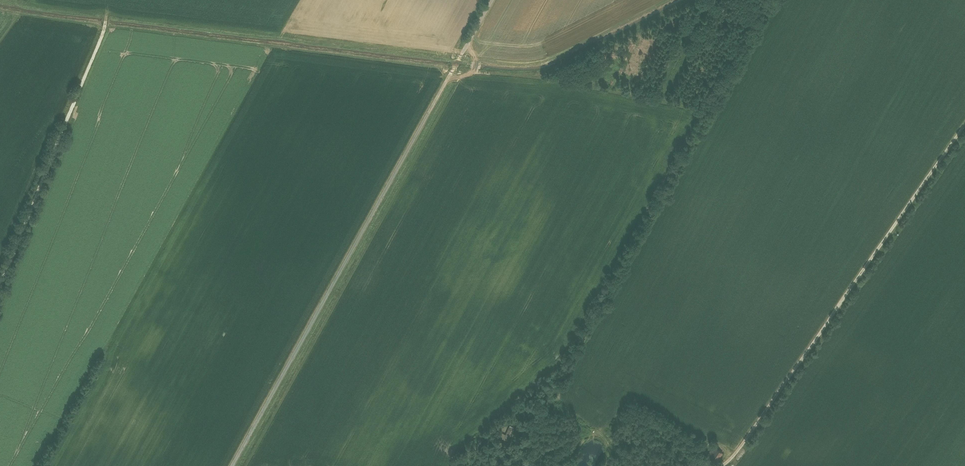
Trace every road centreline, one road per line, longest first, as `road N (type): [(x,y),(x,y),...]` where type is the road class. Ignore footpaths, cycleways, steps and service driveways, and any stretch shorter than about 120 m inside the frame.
road 1 (track): [(493,0),(233,465)]
road 2 (track): [(720,465),(964,125)]
road 3 (track): [(0,289),(107,14)]

